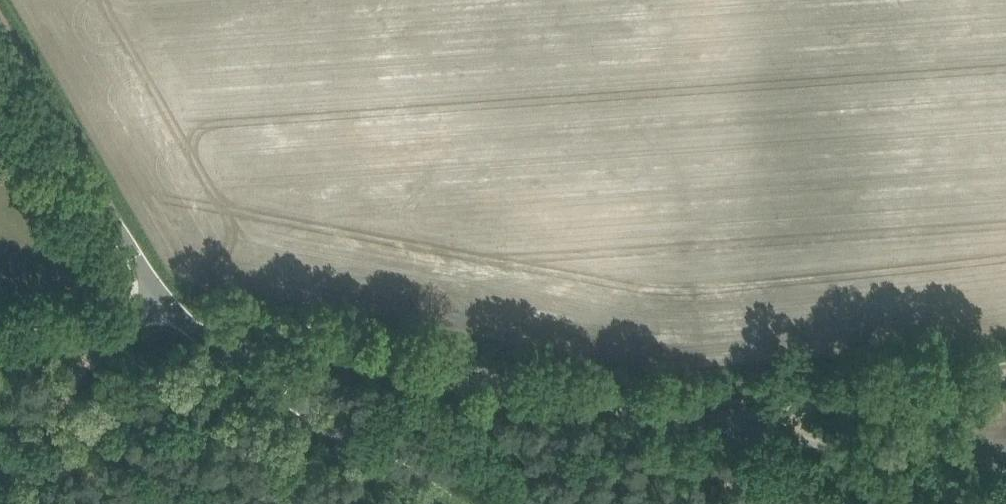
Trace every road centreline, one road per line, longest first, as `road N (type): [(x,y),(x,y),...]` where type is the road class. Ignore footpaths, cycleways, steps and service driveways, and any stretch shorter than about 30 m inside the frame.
road 1 (unclassified): [(717,419),(674,418),(283,332),(265,332),(226,354)]
road 2 (unclassified): [(166,303),(0,26)]
road 3 (unclassified): [(717,419),(1005,377)]
road 4 (unclassified): [(979,503),(867,460),(717,419)]
road 5 (unclassified): [(450,503),(226,354)]
road 6 (unclassified): [(0,340),(108,330),(166,303)]
road 7 (track): [(0,456),(70,390),(93,332)]

